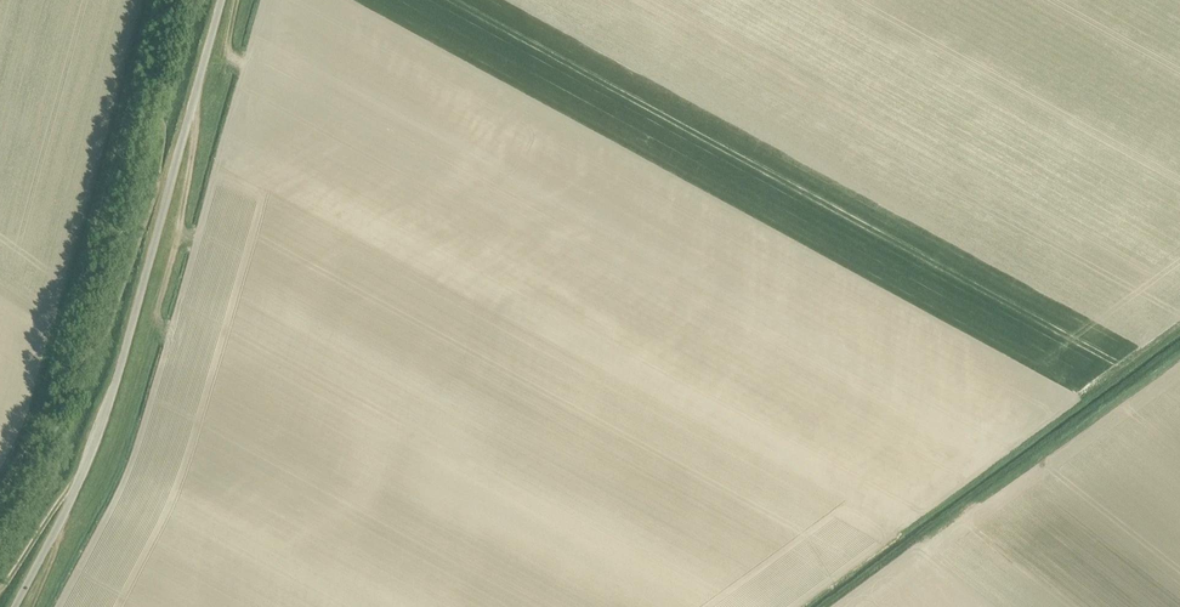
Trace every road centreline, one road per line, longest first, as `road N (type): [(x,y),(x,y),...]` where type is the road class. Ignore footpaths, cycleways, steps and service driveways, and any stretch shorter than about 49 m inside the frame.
road 1 (unclassified): [(15,606),(96,435),(222,0)]
road 2 (track): [(1051,451),(1179,357)]

